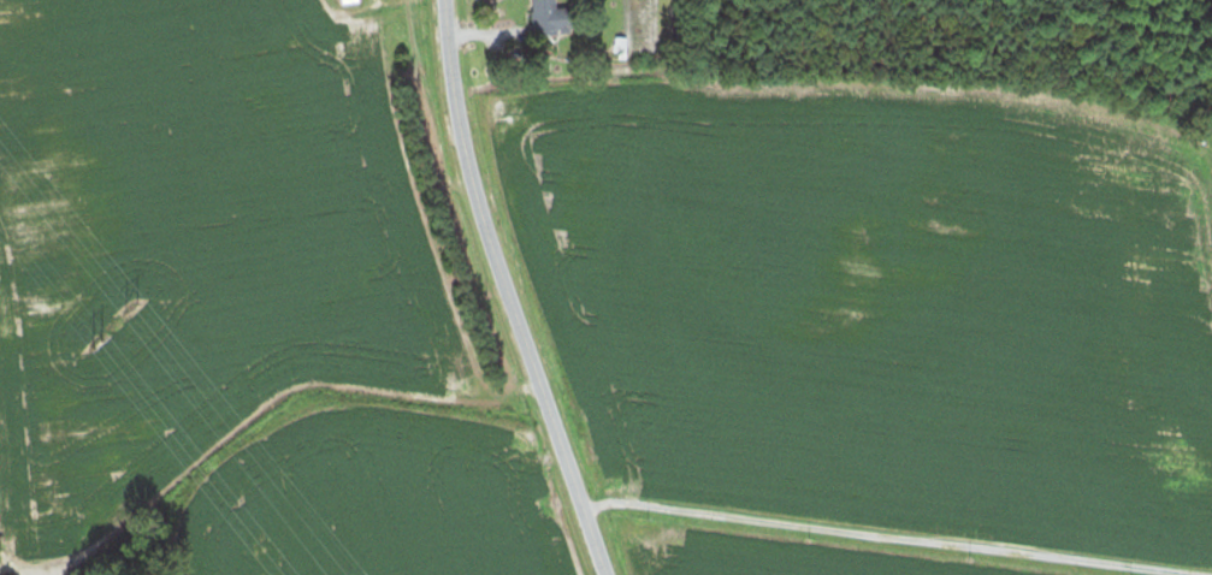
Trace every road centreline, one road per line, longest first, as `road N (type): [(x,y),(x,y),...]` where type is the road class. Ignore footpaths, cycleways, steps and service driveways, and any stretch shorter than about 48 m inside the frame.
road 1 (residential): [(606,574),(469,176),(443,0)]

